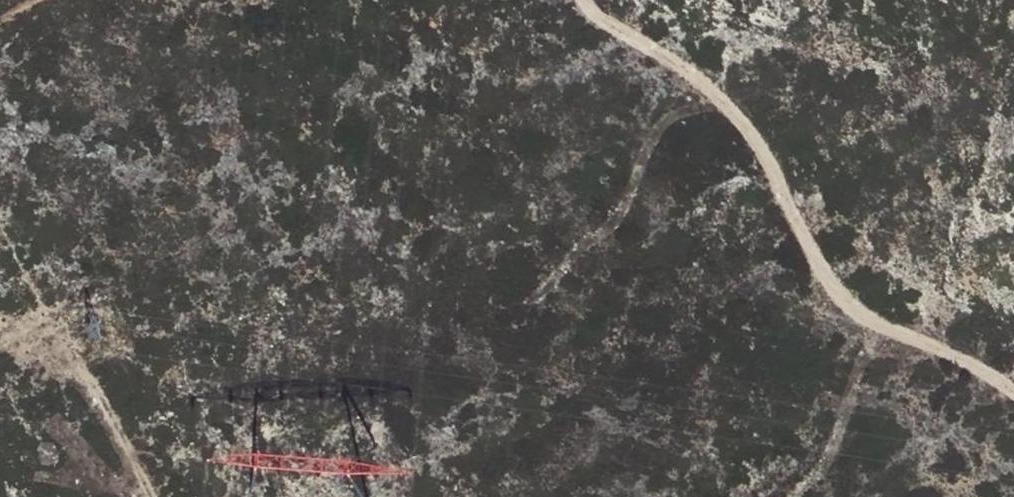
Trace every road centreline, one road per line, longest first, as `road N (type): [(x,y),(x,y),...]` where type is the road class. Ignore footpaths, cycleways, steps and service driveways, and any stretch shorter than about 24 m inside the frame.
road 1 (track): [(1013,388),(873,324),(832,288),(756,133),(711,88),(585,0)]

